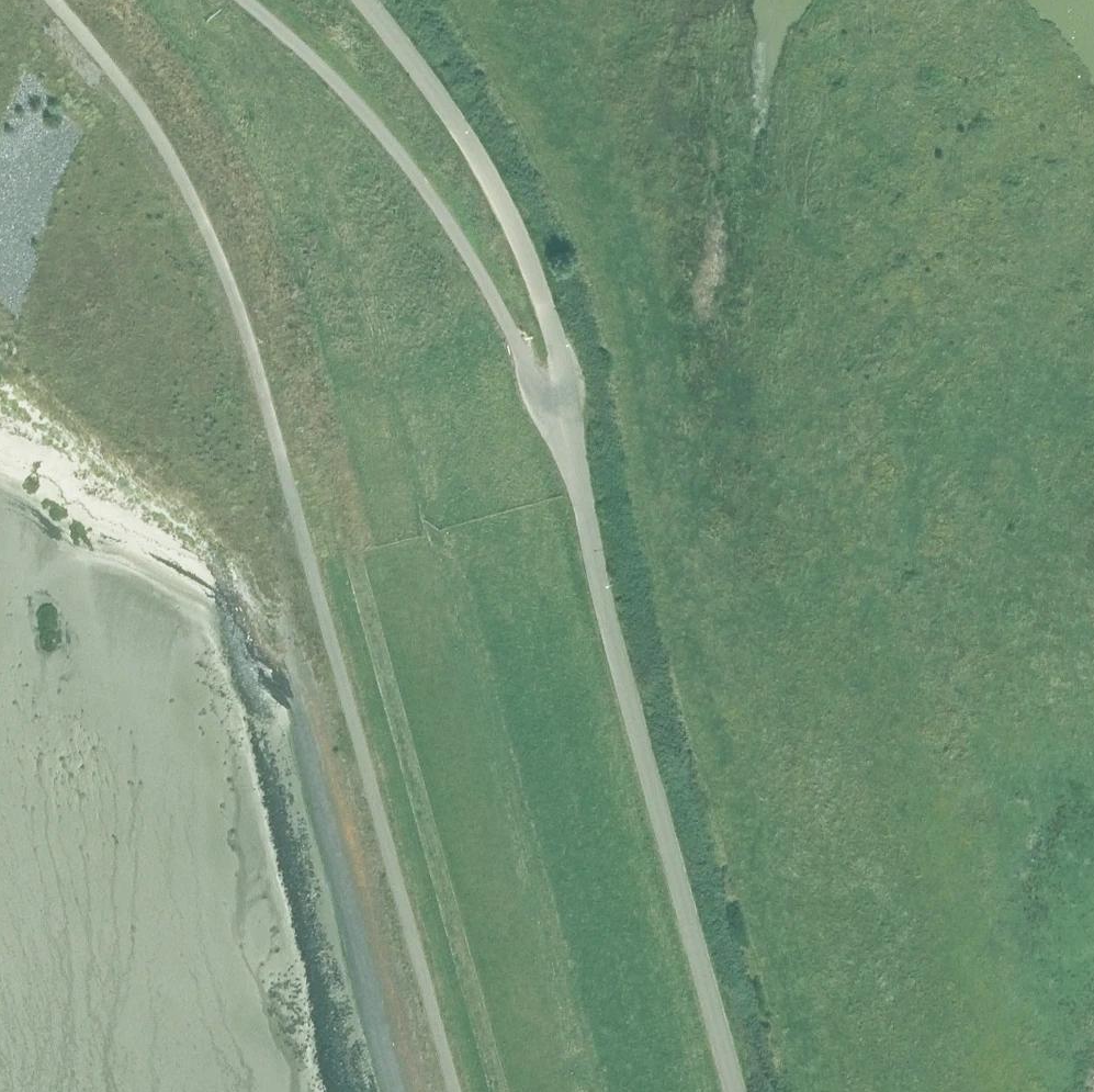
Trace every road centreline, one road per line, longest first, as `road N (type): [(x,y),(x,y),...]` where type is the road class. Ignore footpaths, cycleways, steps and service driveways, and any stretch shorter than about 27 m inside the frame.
road 1 (unclassified): [(743,1091),(572,451)]
road 2 (unclassified): [(572,451),(437,201),(332,81),(239,0)]
road 3 (unclassified): [(572,451),(567,357),(518,215),(412,55),(363,0)]

